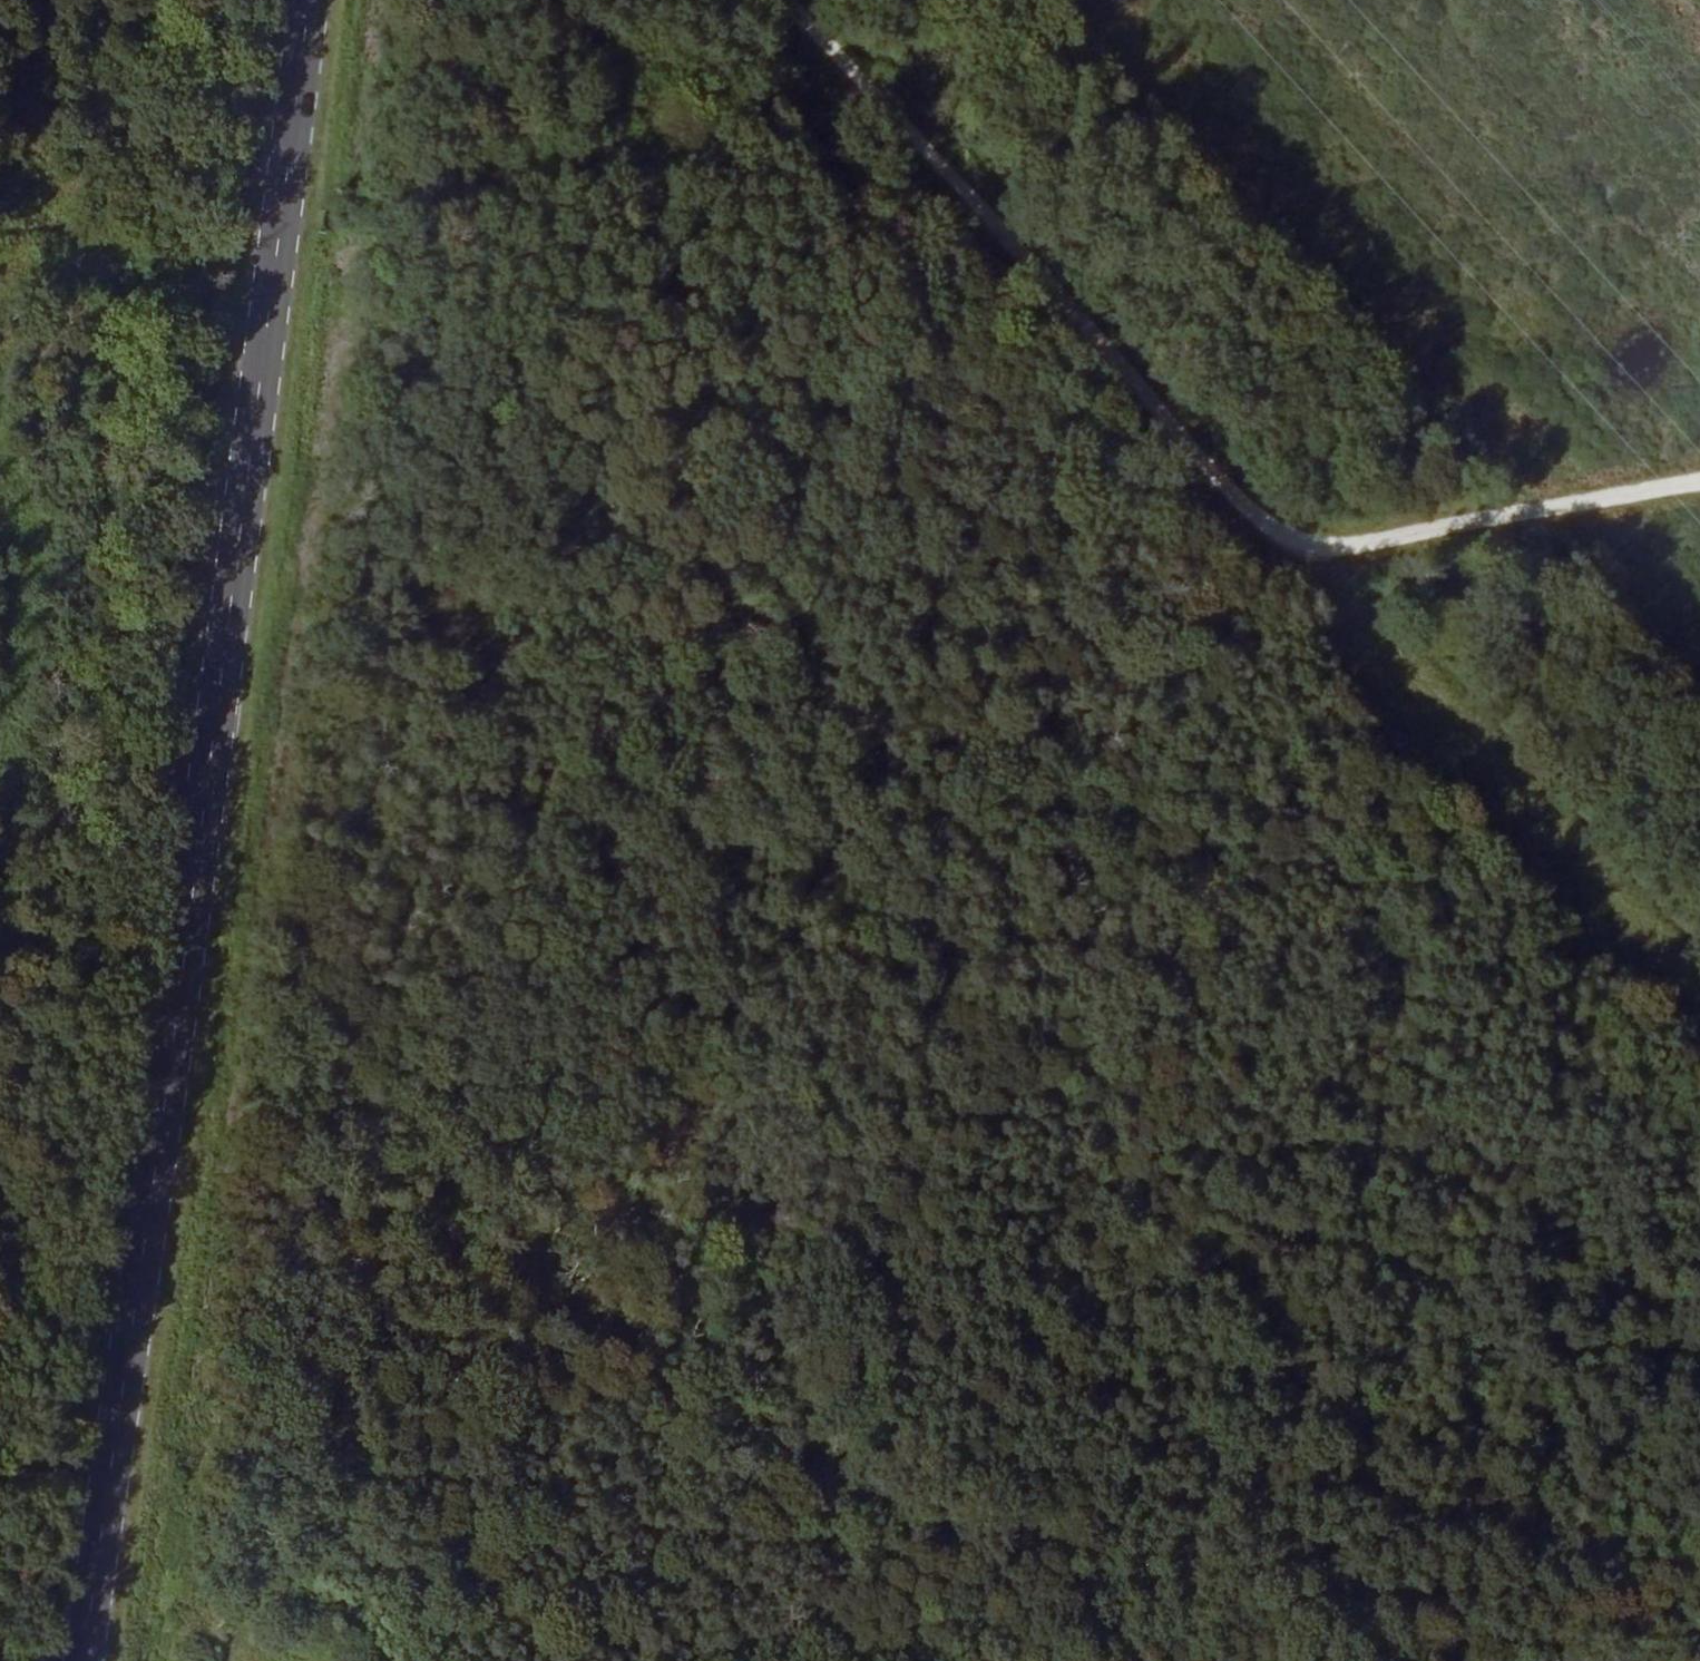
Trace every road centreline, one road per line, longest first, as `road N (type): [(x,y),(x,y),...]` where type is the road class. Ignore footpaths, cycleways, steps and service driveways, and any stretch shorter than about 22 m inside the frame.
road 1 (primary): [(310,0),(85,1660)]
road 2 (track): [(779,0),(1270,538),(1314,554),(1343,550),(1699,483)]
road 3 (track): [(1699,1004),(1292,549)]

